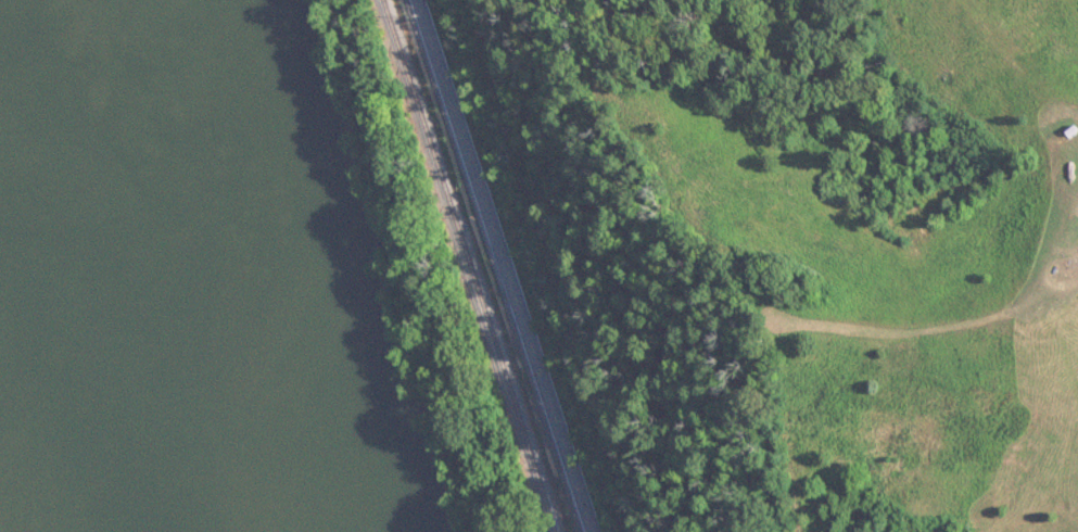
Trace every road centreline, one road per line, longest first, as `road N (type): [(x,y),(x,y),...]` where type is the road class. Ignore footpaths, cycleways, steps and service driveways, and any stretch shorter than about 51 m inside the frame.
road 1 (secondary): [(595,531),(421,0)]

